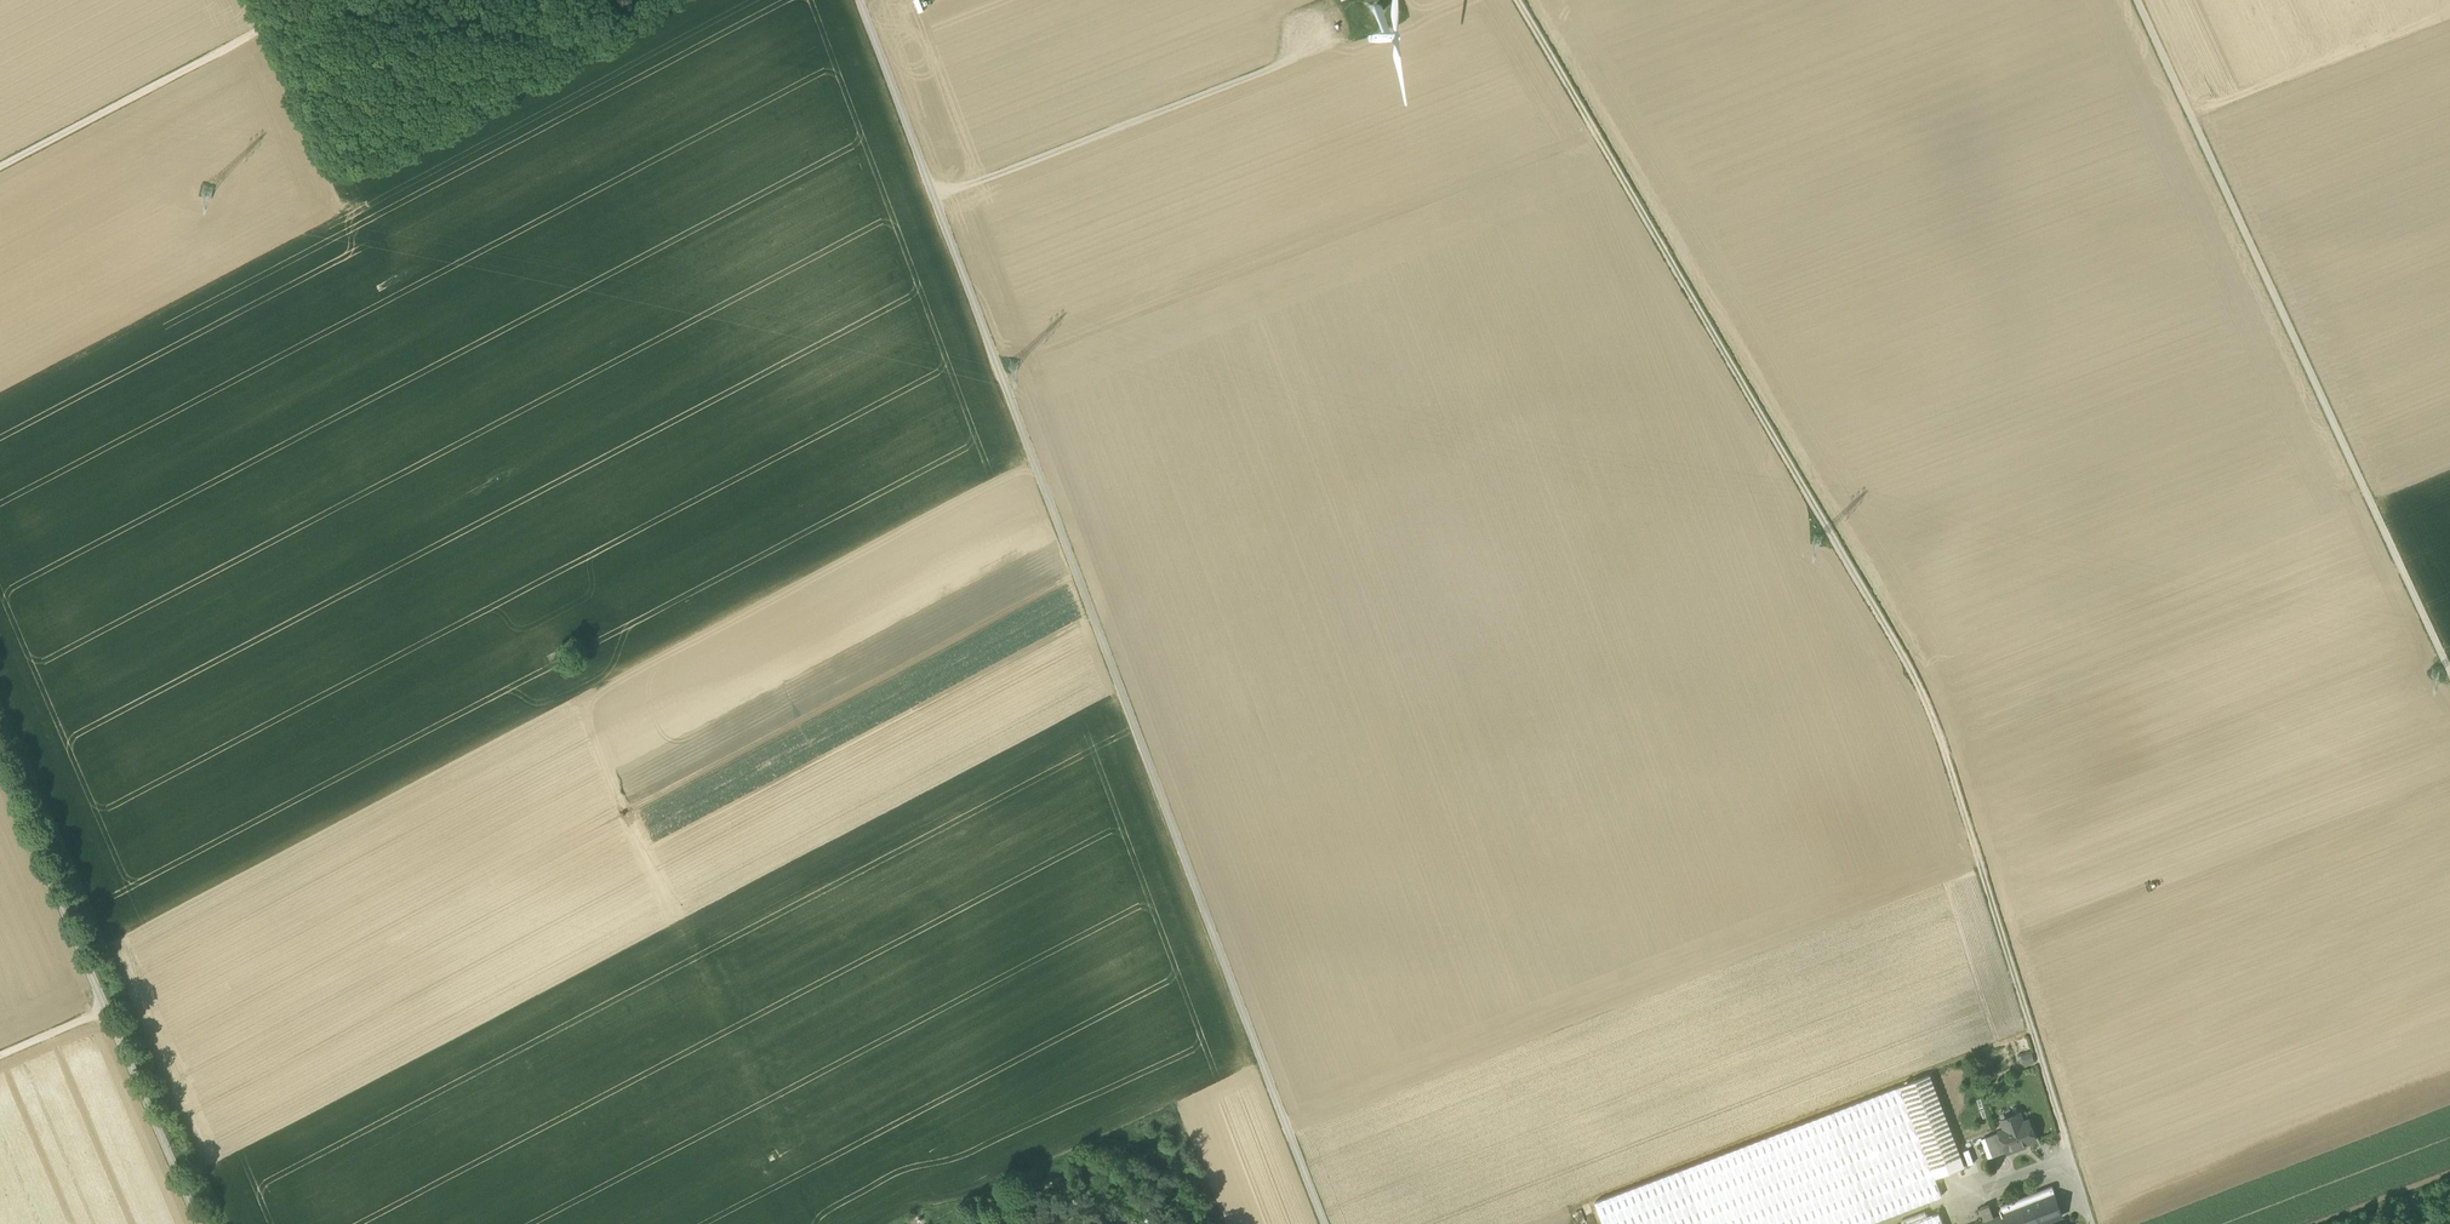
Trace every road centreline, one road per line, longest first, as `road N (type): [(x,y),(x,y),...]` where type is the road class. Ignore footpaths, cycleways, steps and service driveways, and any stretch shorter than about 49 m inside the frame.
road 1 (track): [(859,0),(1324,1223)]
road 2 (track): [(1518,0),(1929,699),(2070,1156)]
road 3 (track): [(2449,674),(2136,0)]
road 4 (track): [(0,760),(199,1223)]
road 5 (track): [(0,165),(312,0)]

